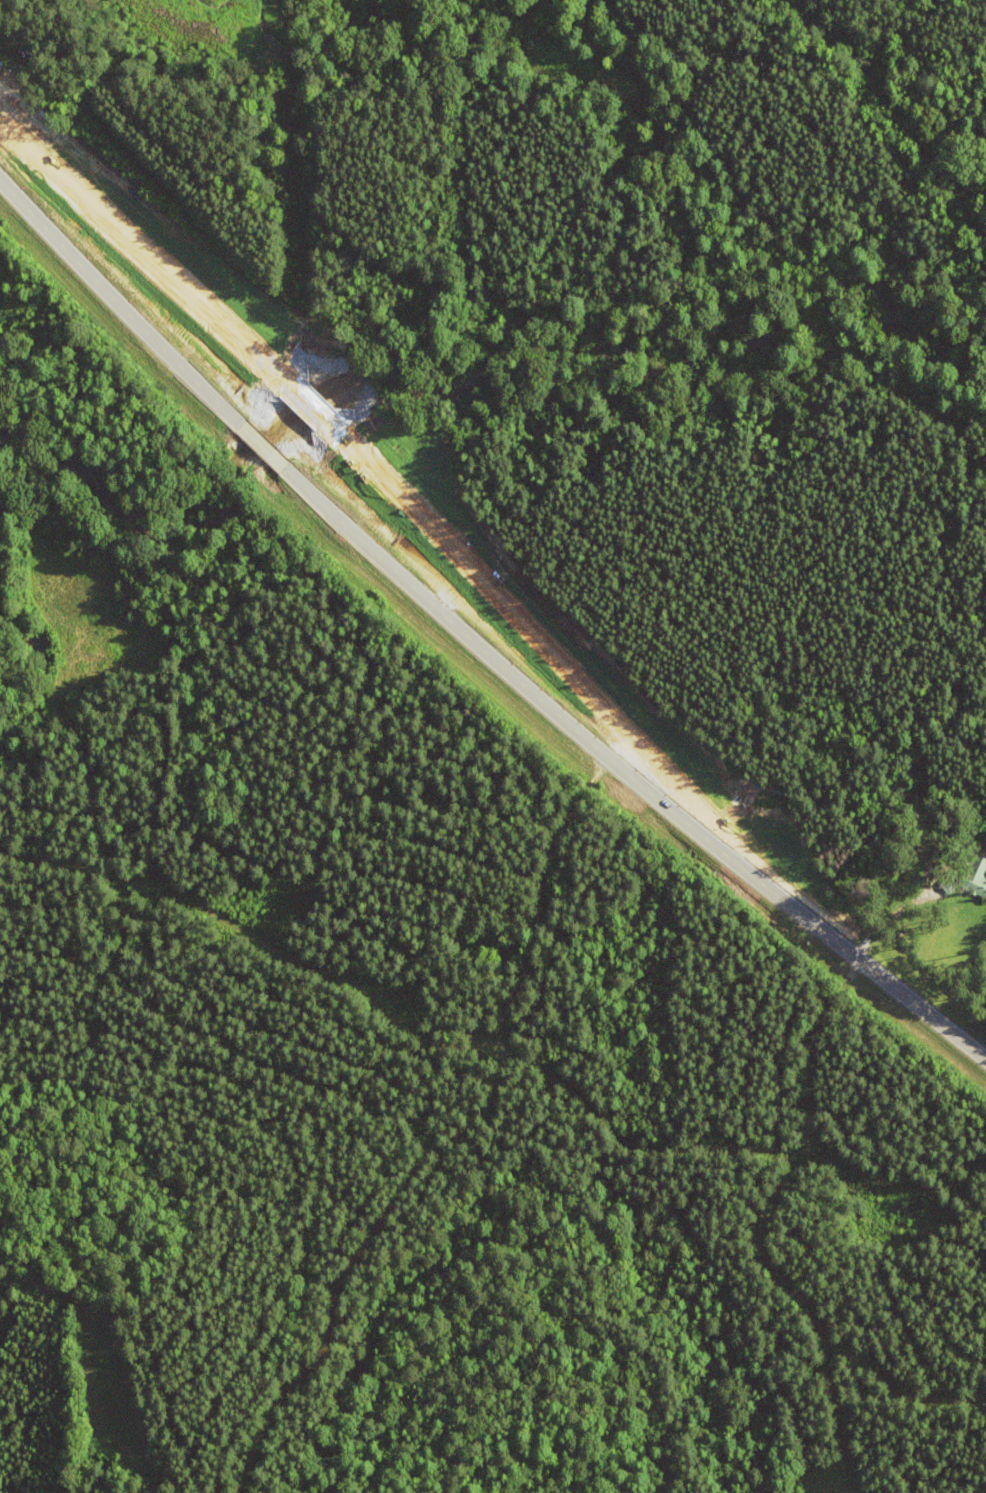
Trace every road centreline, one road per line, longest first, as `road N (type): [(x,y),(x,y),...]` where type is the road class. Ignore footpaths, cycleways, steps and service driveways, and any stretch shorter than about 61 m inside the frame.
road 1 (primary): [(985,1062),(500,670),(157,346),(0,181)]
road 2 (residential): [(985,273),(869,102),(747,0)]

